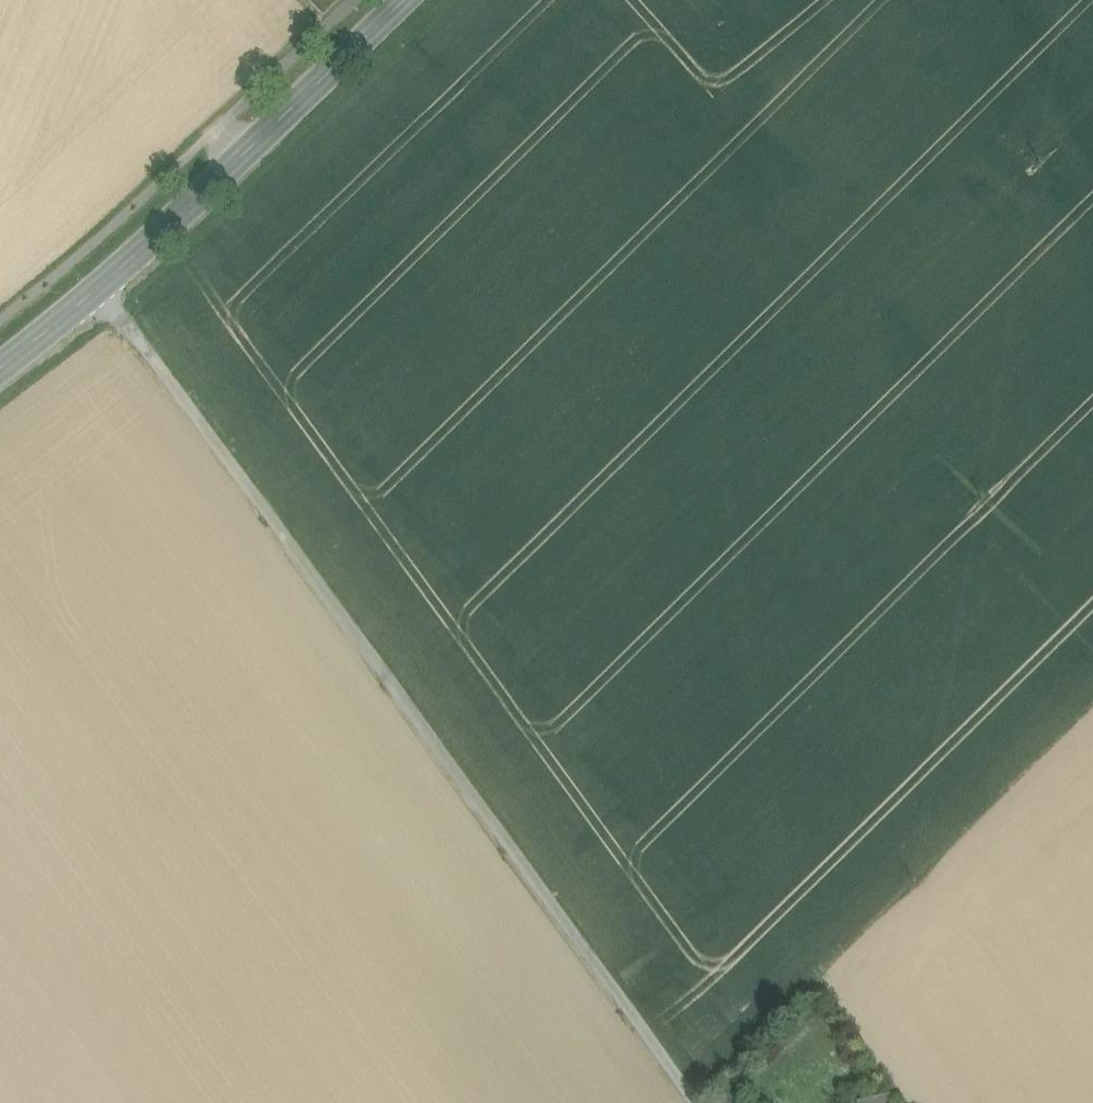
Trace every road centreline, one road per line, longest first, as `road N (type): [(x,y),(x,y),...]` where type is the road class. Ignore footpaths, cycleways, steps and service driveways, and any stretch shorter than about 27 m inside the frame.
road 1 (unclassified): [(692,1102),(98,290)]
road 2 (secondary): [(405,0),(98,290)]
road 3 (secondary): [(98,290),(0,366)]

